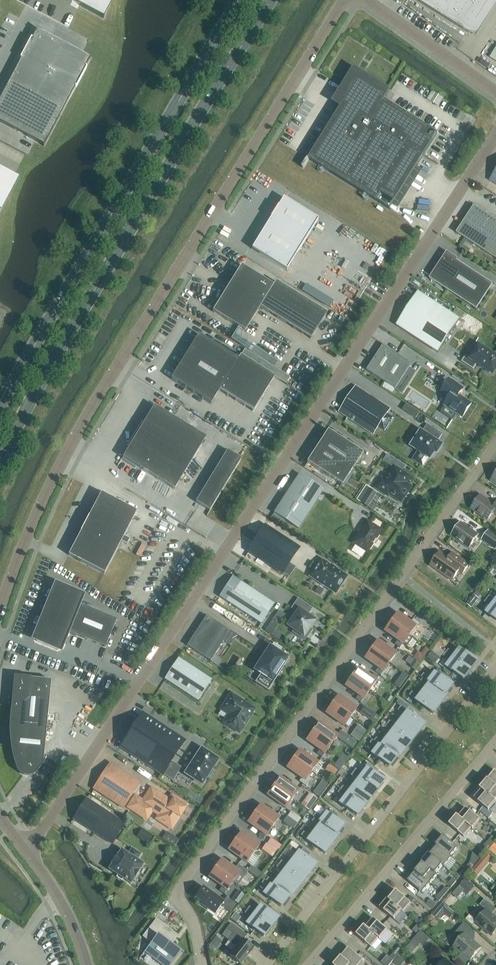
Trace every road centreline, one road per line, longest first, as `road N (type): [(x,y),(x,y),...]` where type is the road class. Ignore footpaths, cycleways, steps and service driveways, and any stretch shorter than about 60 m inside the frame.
road 1 (unclassified): [(27,852),(495,135)]
road 2 (unclassified): [(0,609),(54,475),(97,398),(346,0)]
road 3 (residential): [(203,964),(196,928),(177,895),(495,444)]
road 4 (primary): [(0,459),(271,0)]
road 5 (primary): [(239,0),(0,406)]
road 6 (residential): [(495,666),(264,964)]
road 7 (residential): [(495,743),(309,964)]
road 8 (unclassified): [(495,91),(365,0)]
road 9 (unclassified): [(85,964),(59,898),(27,852)]

